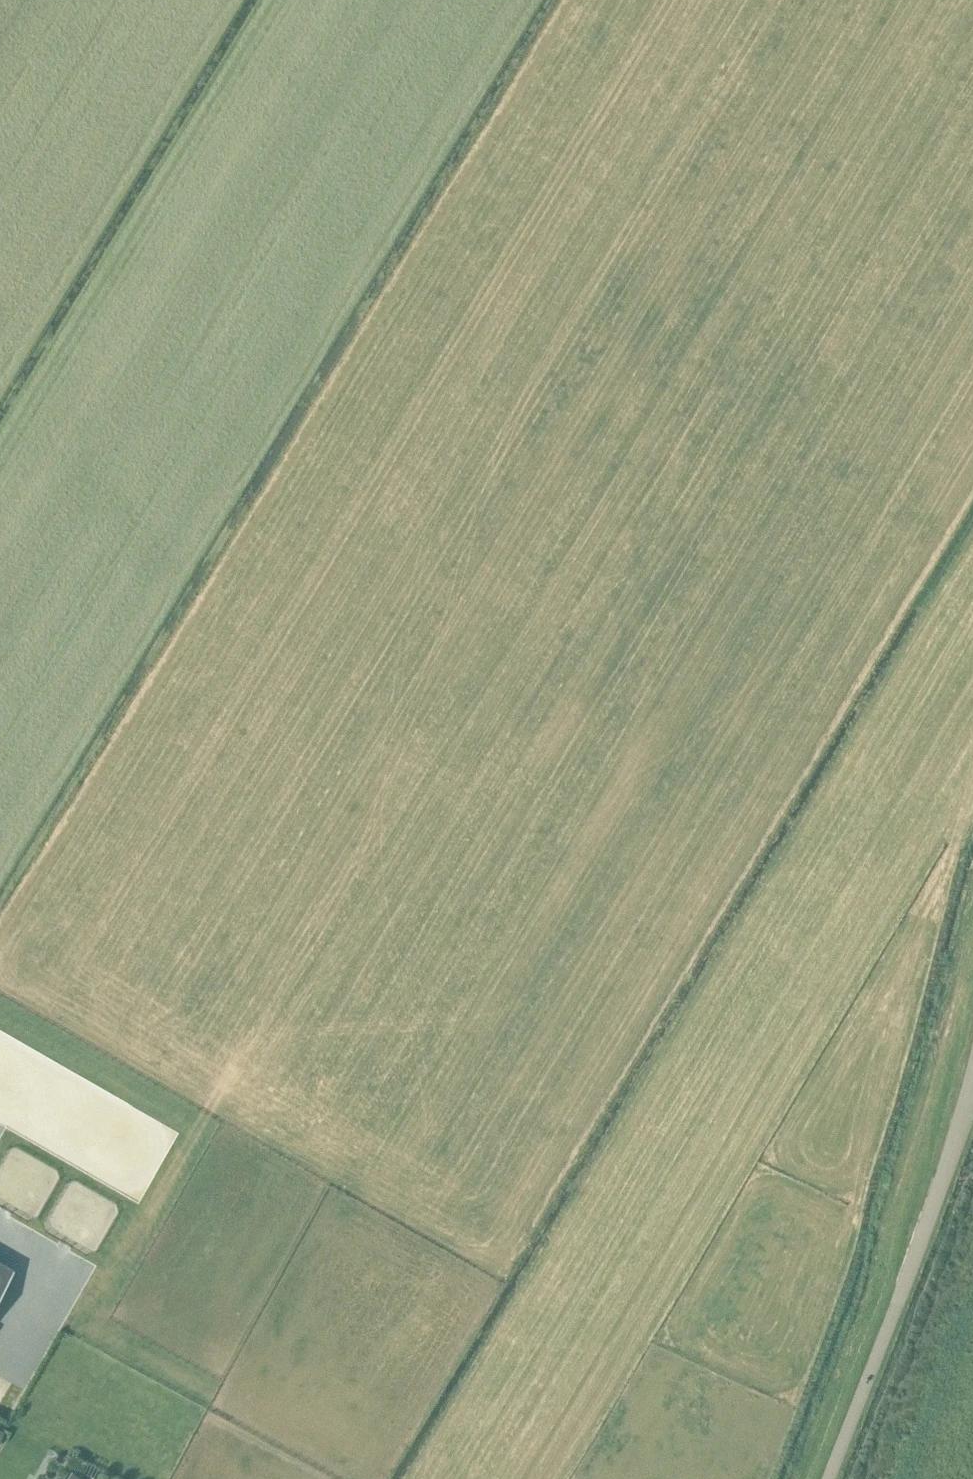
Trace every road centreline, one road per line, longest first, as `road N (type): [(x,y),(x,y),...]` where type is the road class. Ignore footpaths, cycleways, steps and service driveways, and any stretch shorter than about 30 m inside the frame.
road 1 (unclassified): [(829,1478),(972,1086)]

